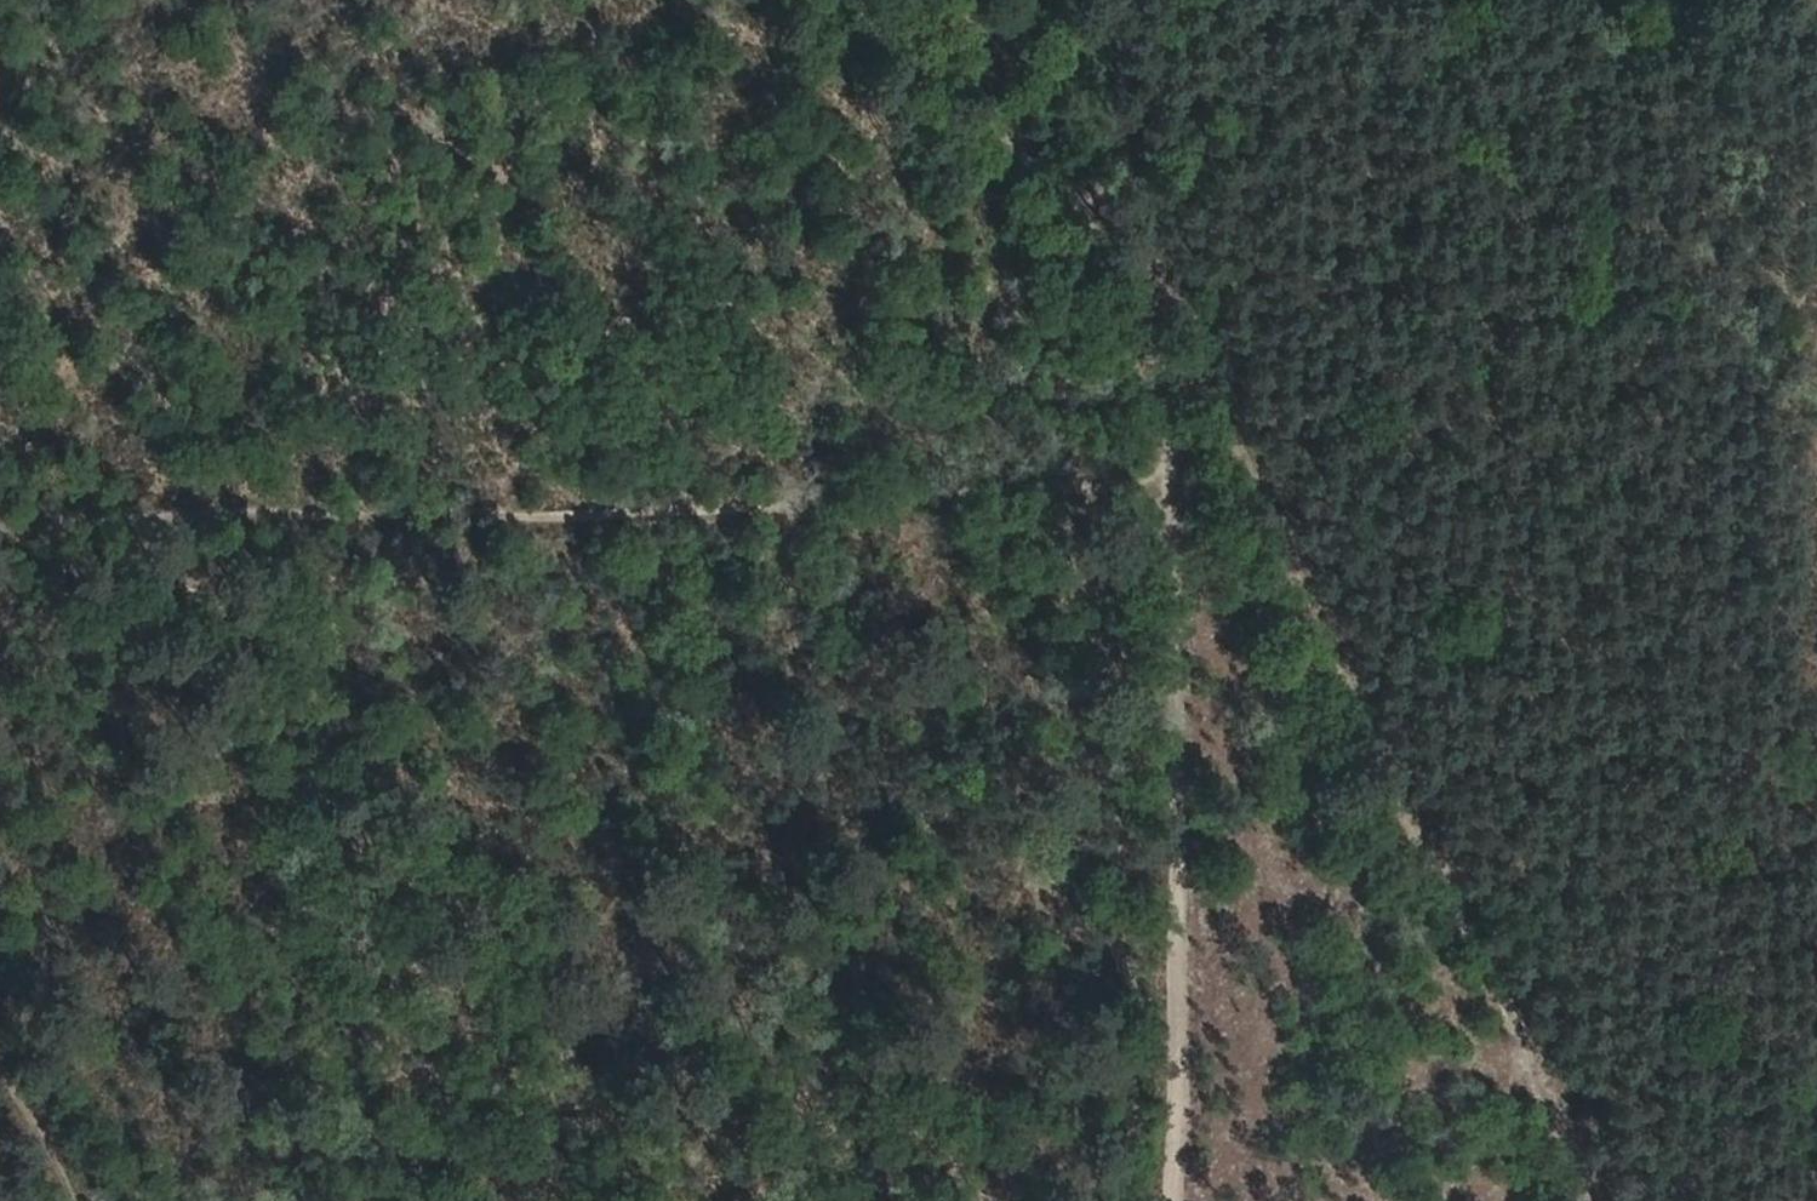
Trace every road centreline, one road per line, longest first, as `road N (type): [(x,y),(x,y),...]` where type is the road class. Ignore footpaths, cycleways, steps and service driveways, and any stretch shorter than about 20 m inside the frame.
road 1 (track): [(1176,1200),(1178,382),(1089,210),(874,0)]
road 2 (track): [(1178,382),(1241,398),(1346,581),(1604,1200)]

